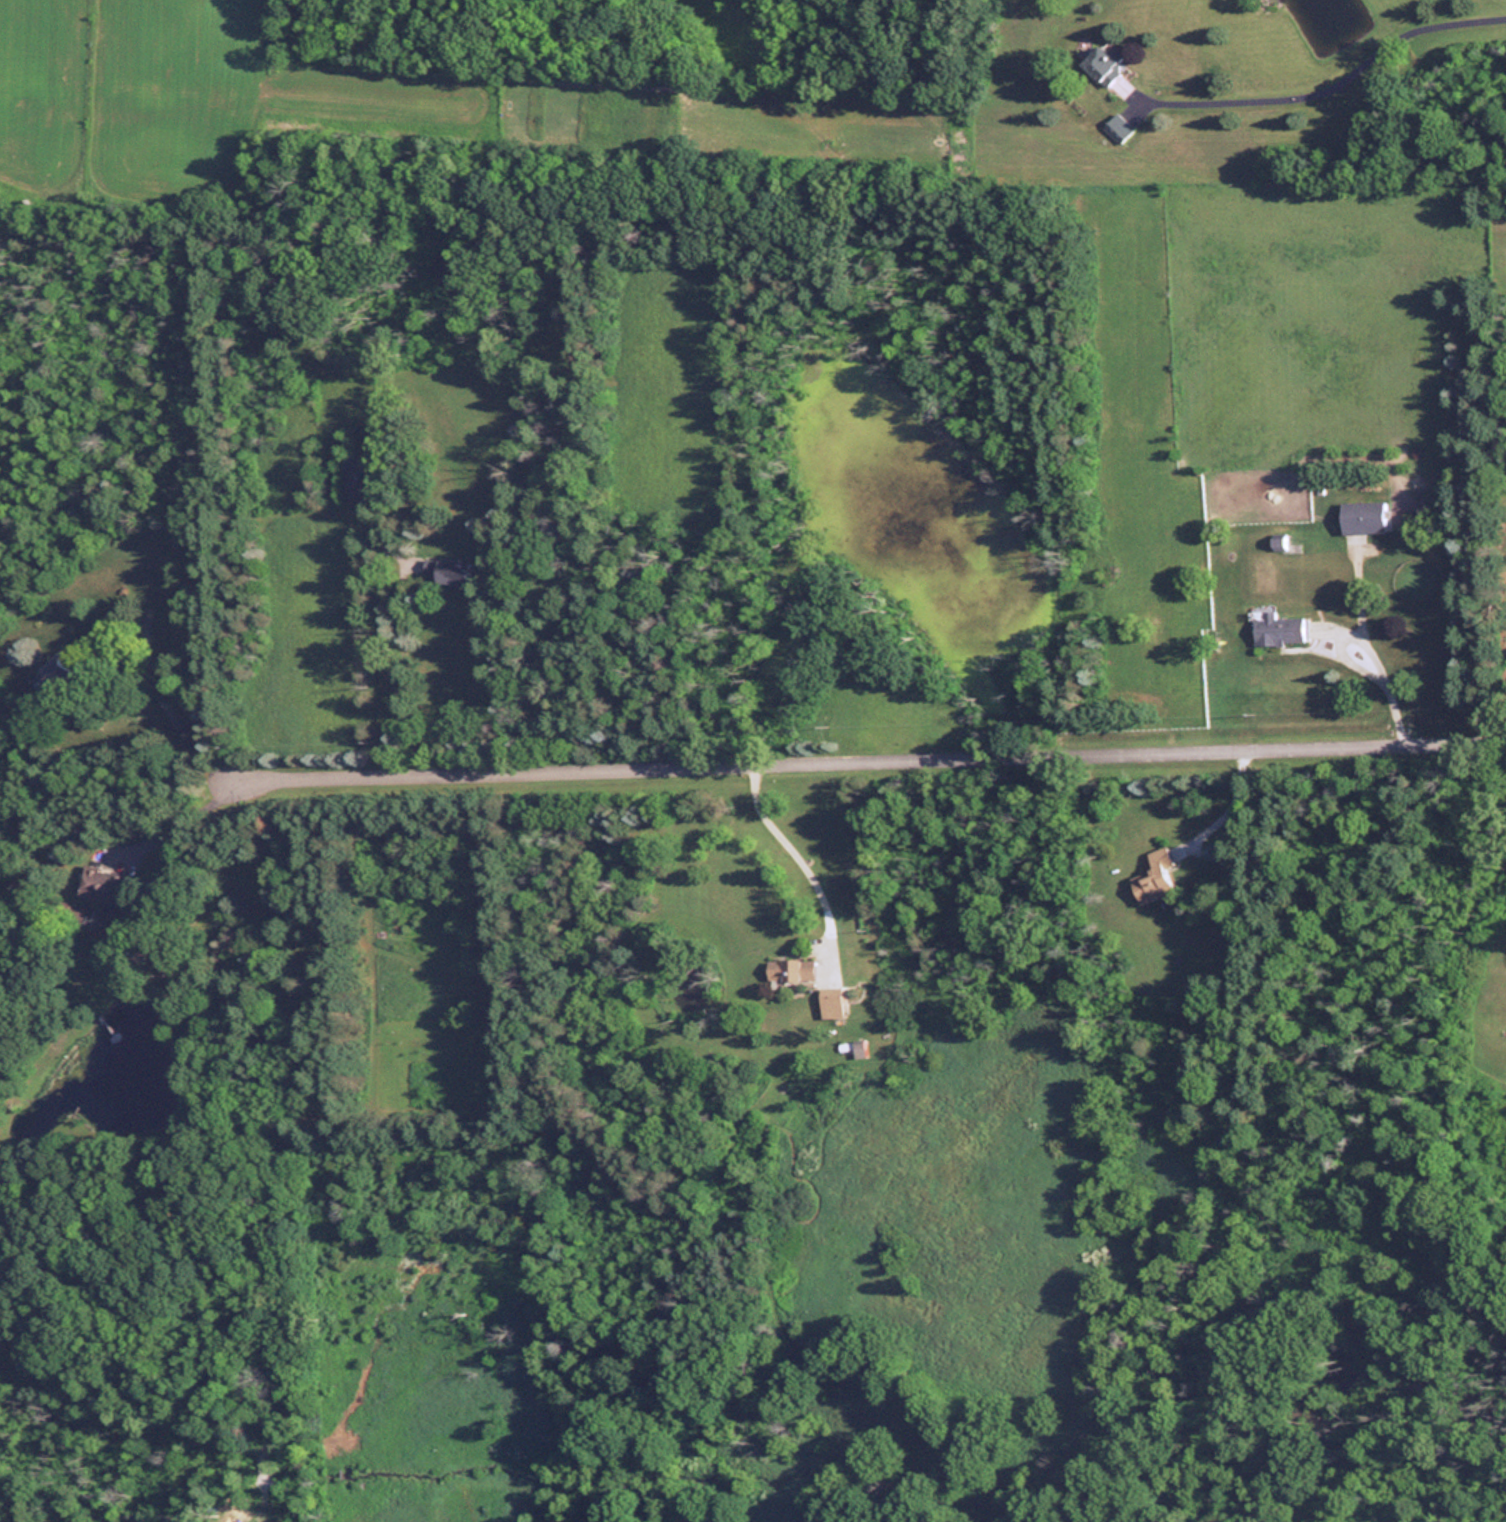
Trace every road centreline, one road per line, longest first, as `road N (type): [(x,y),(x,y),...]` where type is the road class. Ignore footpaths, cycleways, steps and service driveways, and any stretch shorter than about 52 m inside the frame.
road 1 (residential): [(1505,739),(215,779)]

